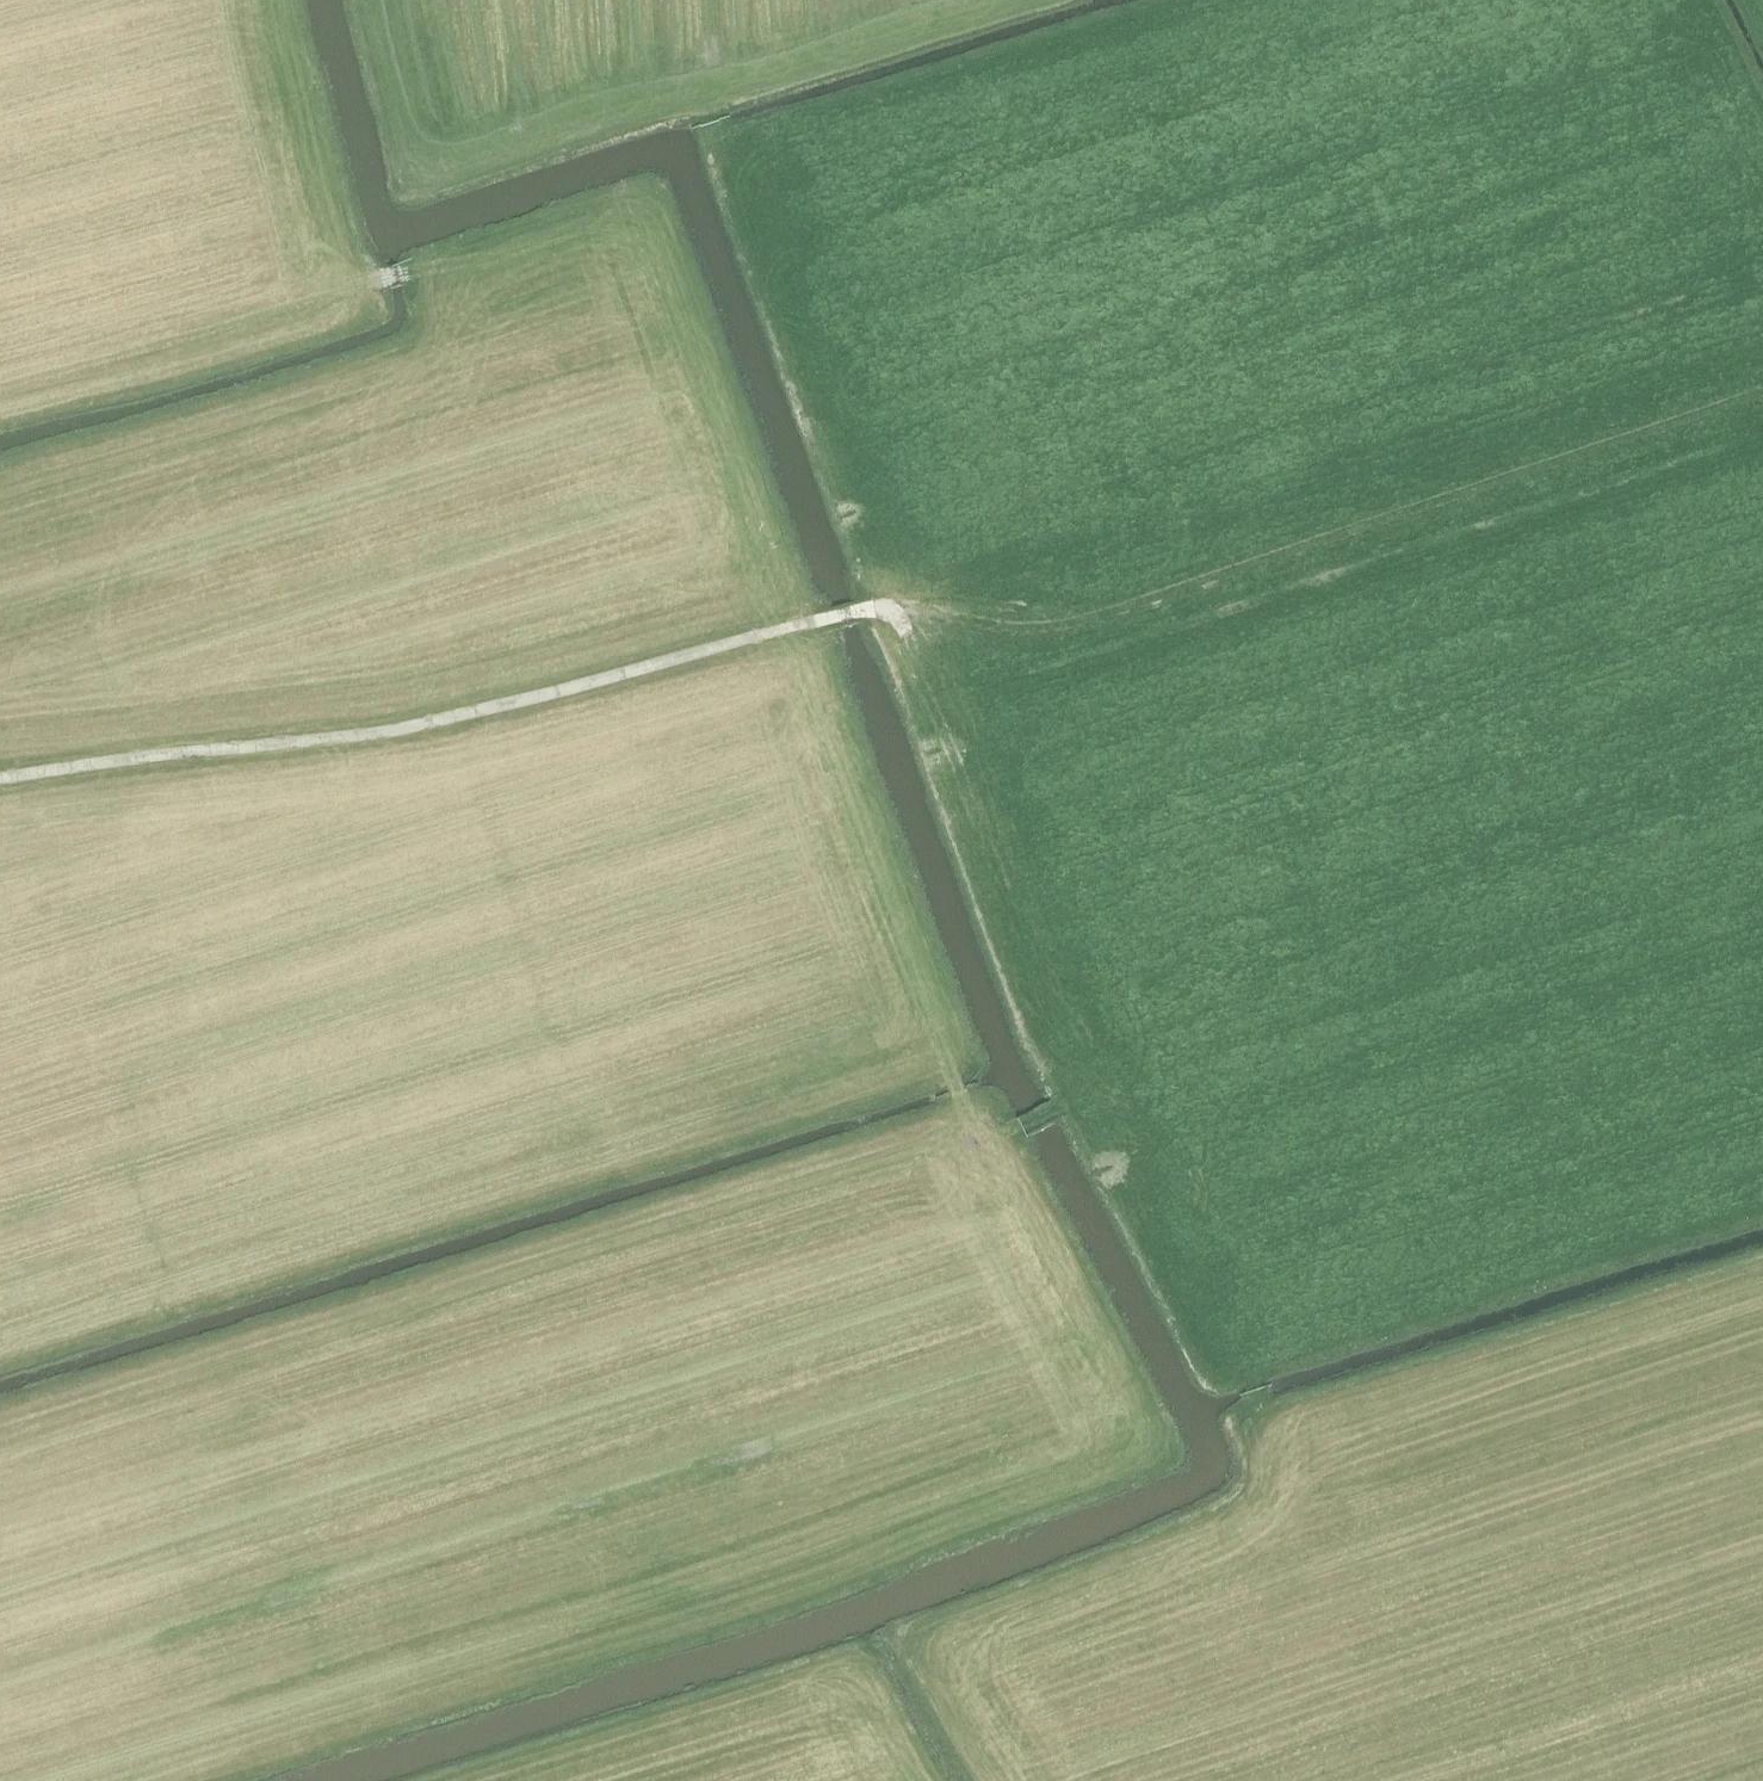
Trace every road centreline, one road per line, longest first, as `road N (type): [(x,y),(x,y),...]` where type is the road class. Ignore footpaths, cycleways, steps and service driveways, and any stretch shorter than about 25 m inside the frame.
road 1 (track): [(0,776),(367,735),(874,609),(894,609),(905,627)]

